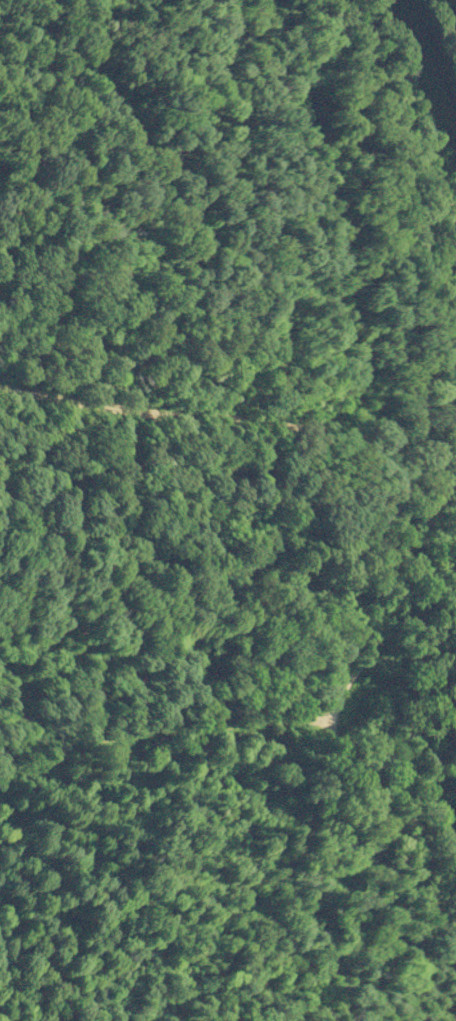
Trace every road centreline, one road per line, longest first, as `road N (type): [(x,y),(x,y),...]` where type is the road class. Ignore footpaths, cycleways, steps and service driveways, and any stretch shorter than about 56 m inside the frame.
road 1 (track): [(0,745),(205,731),(296,701),(353,660),(455,513)]
road 2 (track): [(0,651),(165,661),(230,675),(321,728),(428,817),(455,853)]
road 3 (residential): [(380,0),(455,198)]

